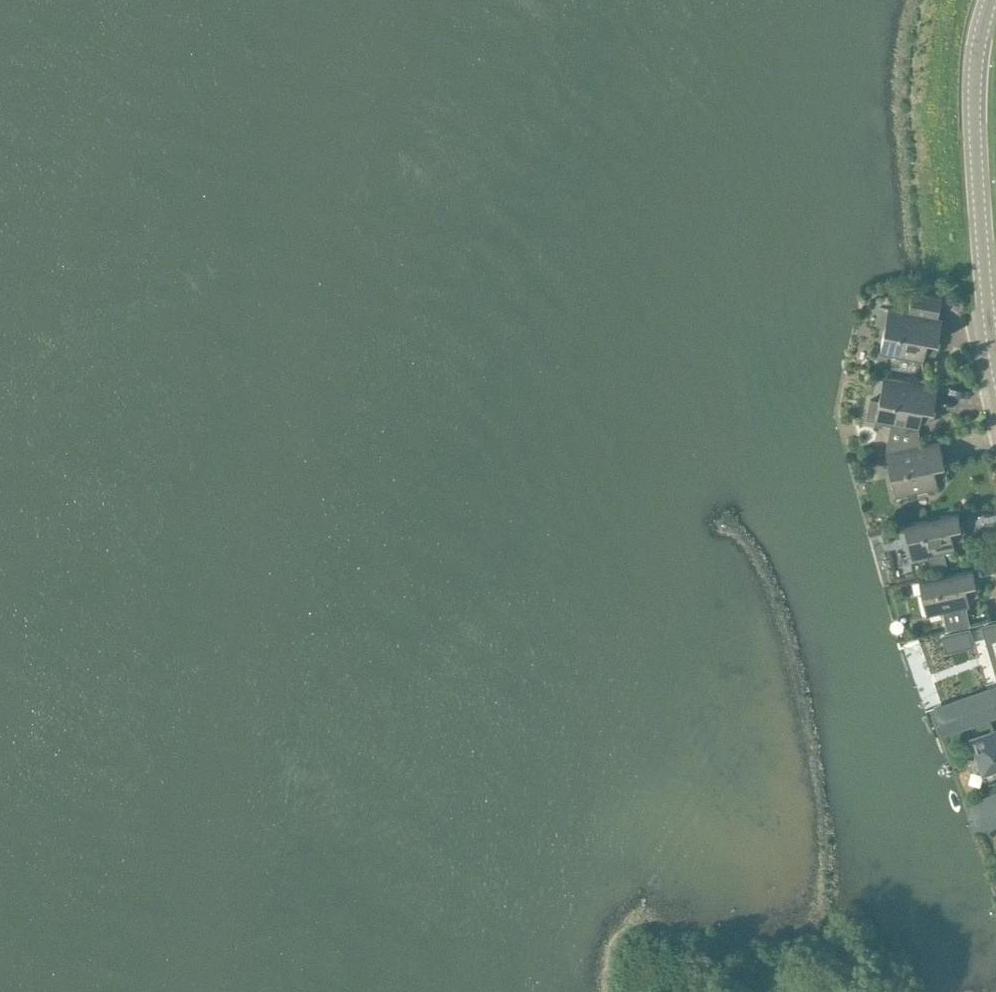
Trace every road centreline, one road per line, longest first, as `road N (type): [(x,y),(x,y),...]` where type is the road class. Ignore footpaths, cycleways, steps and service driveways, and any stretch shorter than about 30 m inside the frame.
road 1 (unclassified): [(995,363),(977,175),(979,56),(991,0)]

